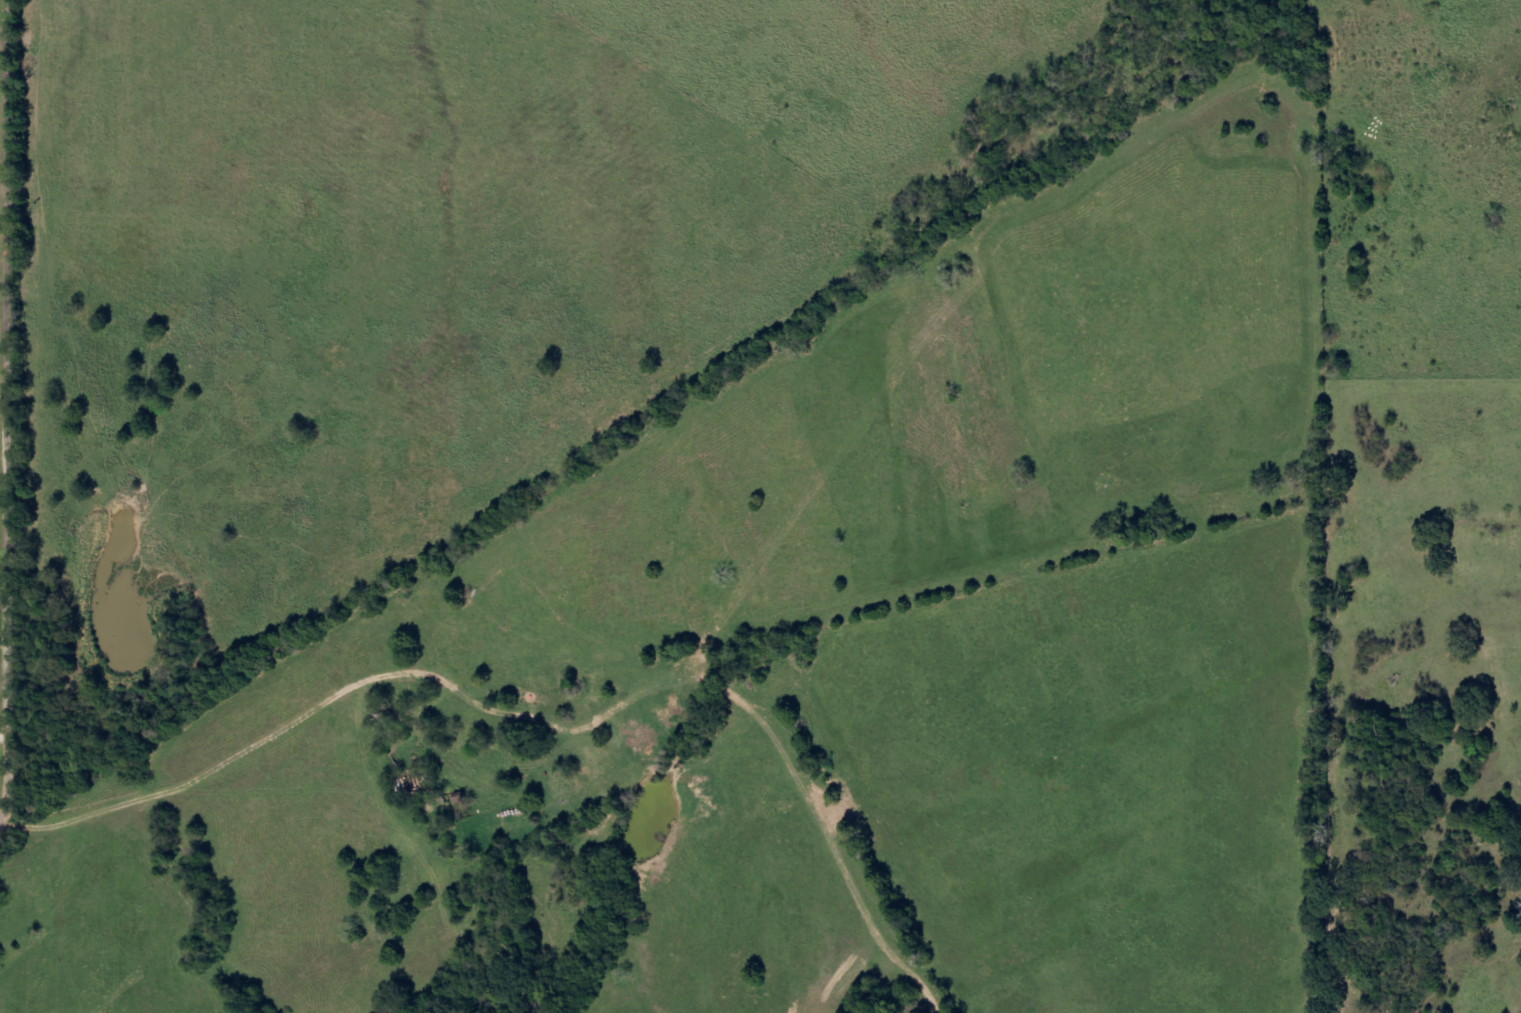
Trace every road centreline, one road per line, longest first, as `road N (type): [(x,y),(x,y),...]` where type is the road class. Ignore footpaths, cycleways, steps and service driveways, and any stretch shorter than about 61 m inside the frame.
road 1 (residential): [(0,829),(0,680)]

